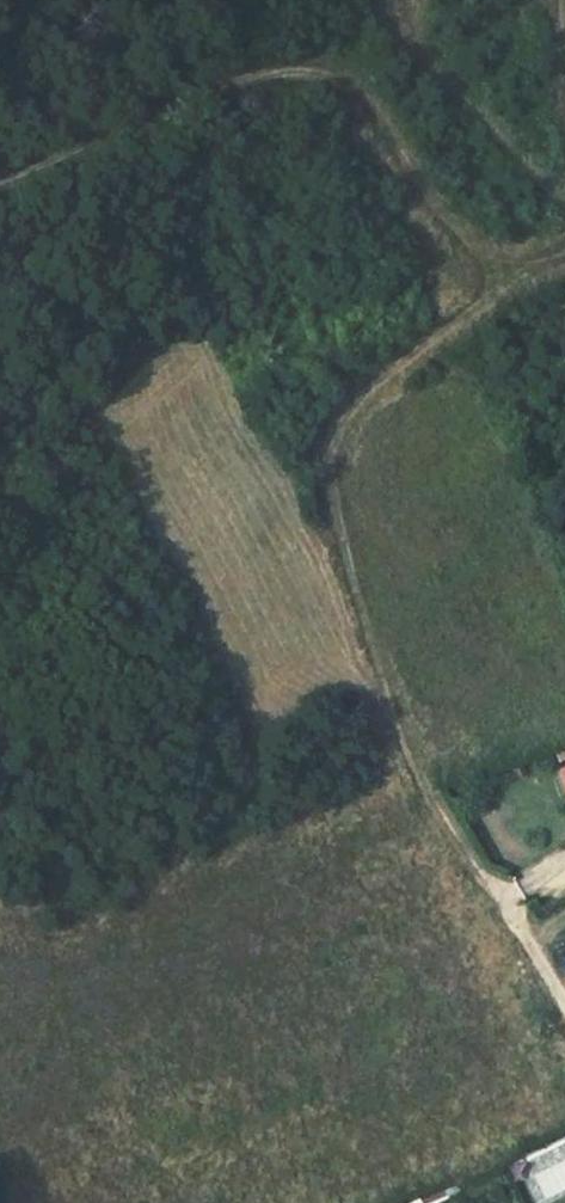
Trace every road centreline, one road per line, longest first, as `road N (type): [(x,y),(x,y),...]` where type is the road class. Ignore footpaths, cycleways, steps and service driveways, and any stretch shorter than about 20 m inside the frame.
road 1 (track): [(564,1001),(406,756),(367,661),(325,505),(330,445),(348,410),(502,280),(423,209),(351,86),(324,72),(281,67),(165,105),(0,178)]

